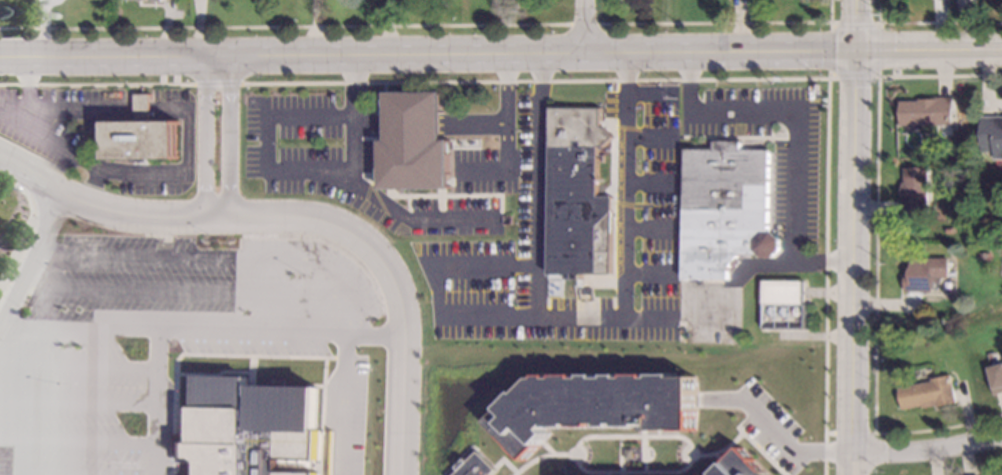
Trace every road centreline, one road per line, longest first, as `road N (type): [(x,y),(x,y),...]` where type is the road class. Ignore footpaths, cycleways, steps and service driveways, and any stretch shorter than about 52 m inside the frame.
road 1 (tertiary): [(215,60),(855,49)]
road 2 (tertiary): [(853,474),(855,49)]
road 3 (residential): [(232,218),(304,217),(334,226),(365,242),(389,271),(406,329),(404,474)]
road 4 (tertiary): [(215,60),(0,62)]
road 5 (residential): [(28,174),(110,210),(232,218)]
road 6 (residential): [(232,218),(228,83),(215,60)]
road 7 (residential): [(215,60),(205,83),(207,217)]
road 8 (residential): [(1001,436),(946,450),(853,456)]
road 9 (tertiary): [(855,49),(1001,48)]

